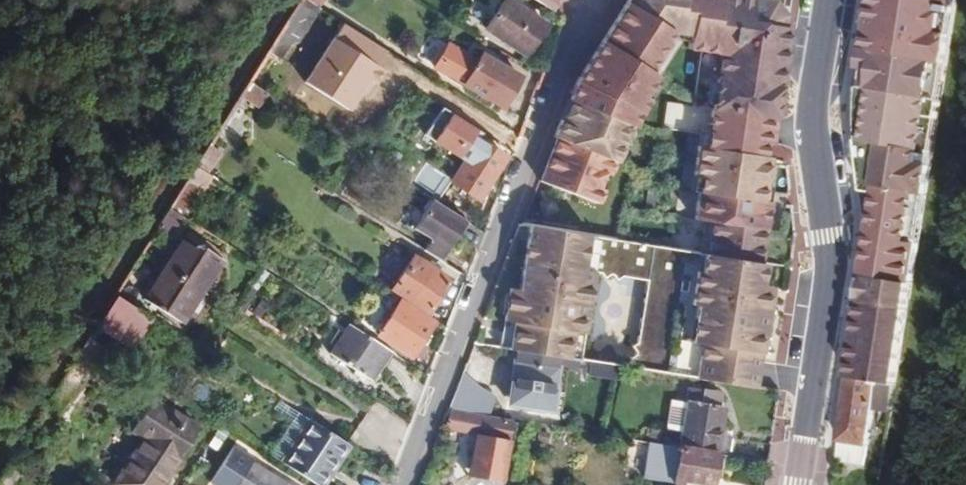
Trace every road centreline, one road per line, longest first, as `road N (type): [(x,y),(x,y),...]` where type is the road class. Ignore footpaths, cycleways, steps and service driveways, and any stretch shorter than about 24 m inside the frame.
road 1 (residential): [(402,484),(568,47),(599,0)]
road 2 (secondary): [(799,484),(832,263),(816,146),(832,0)]

